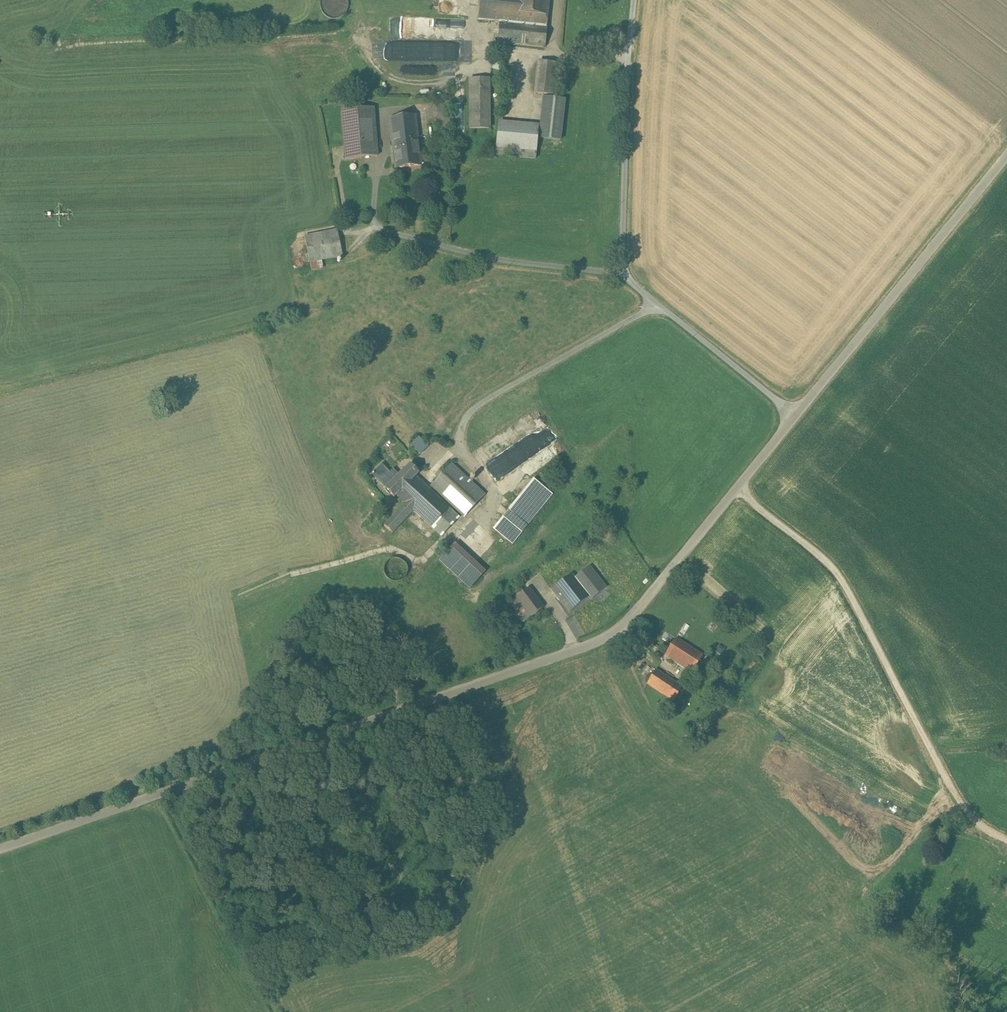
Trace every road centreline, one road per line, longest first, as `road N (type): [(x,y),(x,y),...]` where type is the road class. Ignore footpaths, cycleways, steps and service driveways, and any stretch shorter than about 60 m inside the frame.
road 1 (unclassified): [(0,849),(613,638),(796,416)]
road 2 (unclassified): [(634,0),(624,274),(796,416)]
road 3 (unclassified): [(796,416),(1006,154)]

